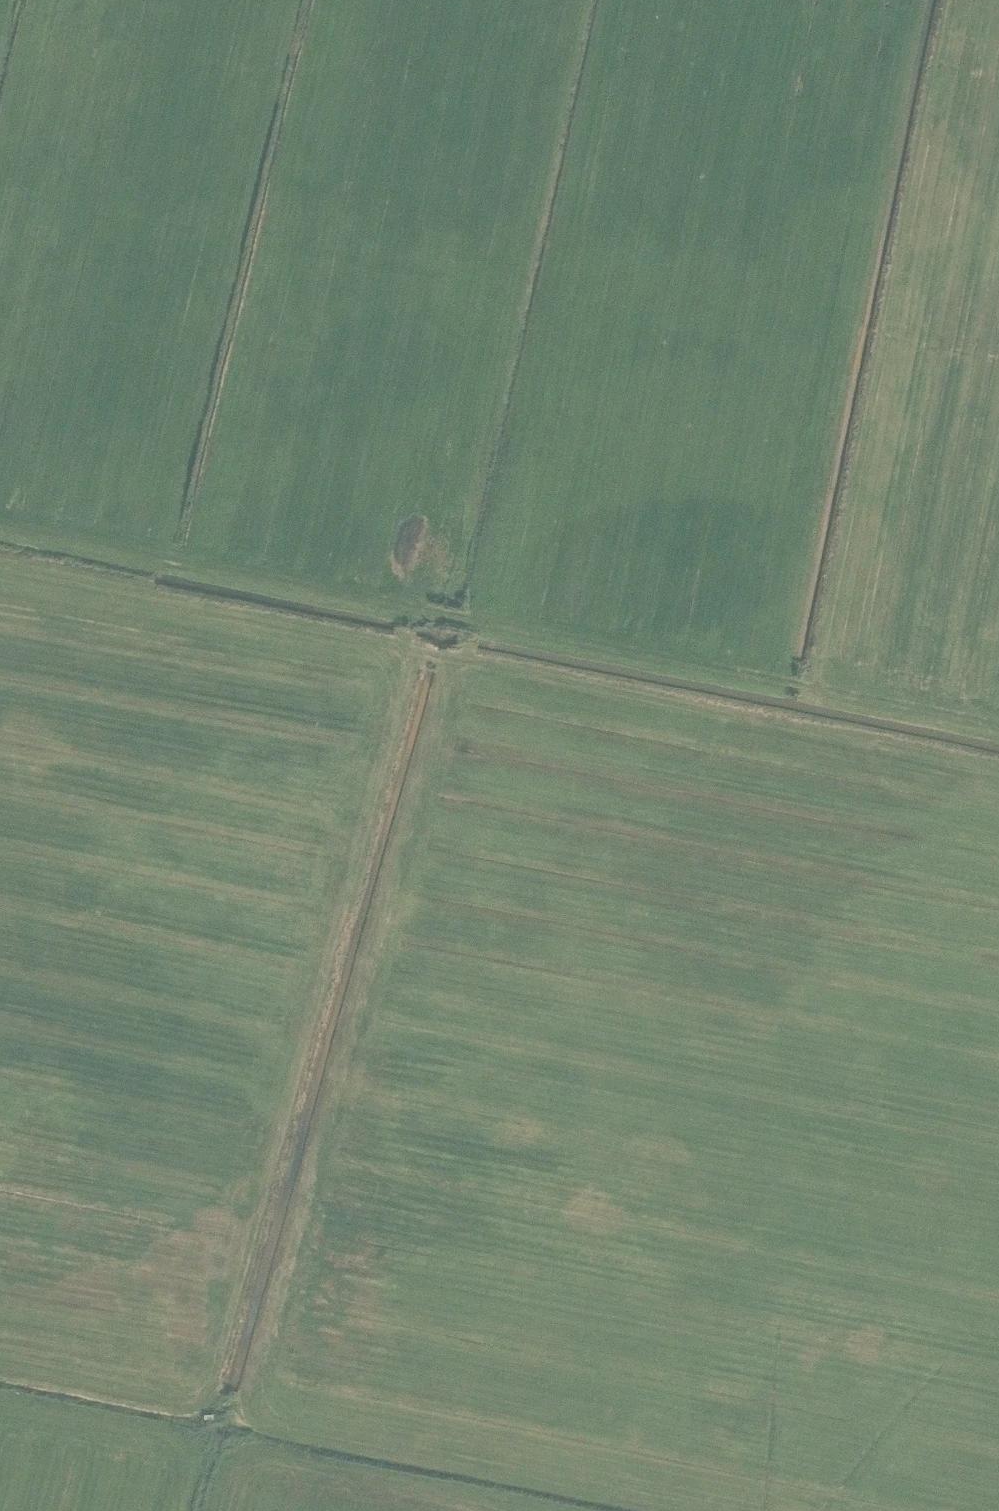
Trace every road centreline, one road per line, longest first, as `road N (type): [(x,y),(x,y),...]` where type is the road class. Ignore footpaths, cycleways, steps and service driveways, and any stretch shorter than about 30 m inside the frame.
road 1 (track): [(998,728),(430,610)]

